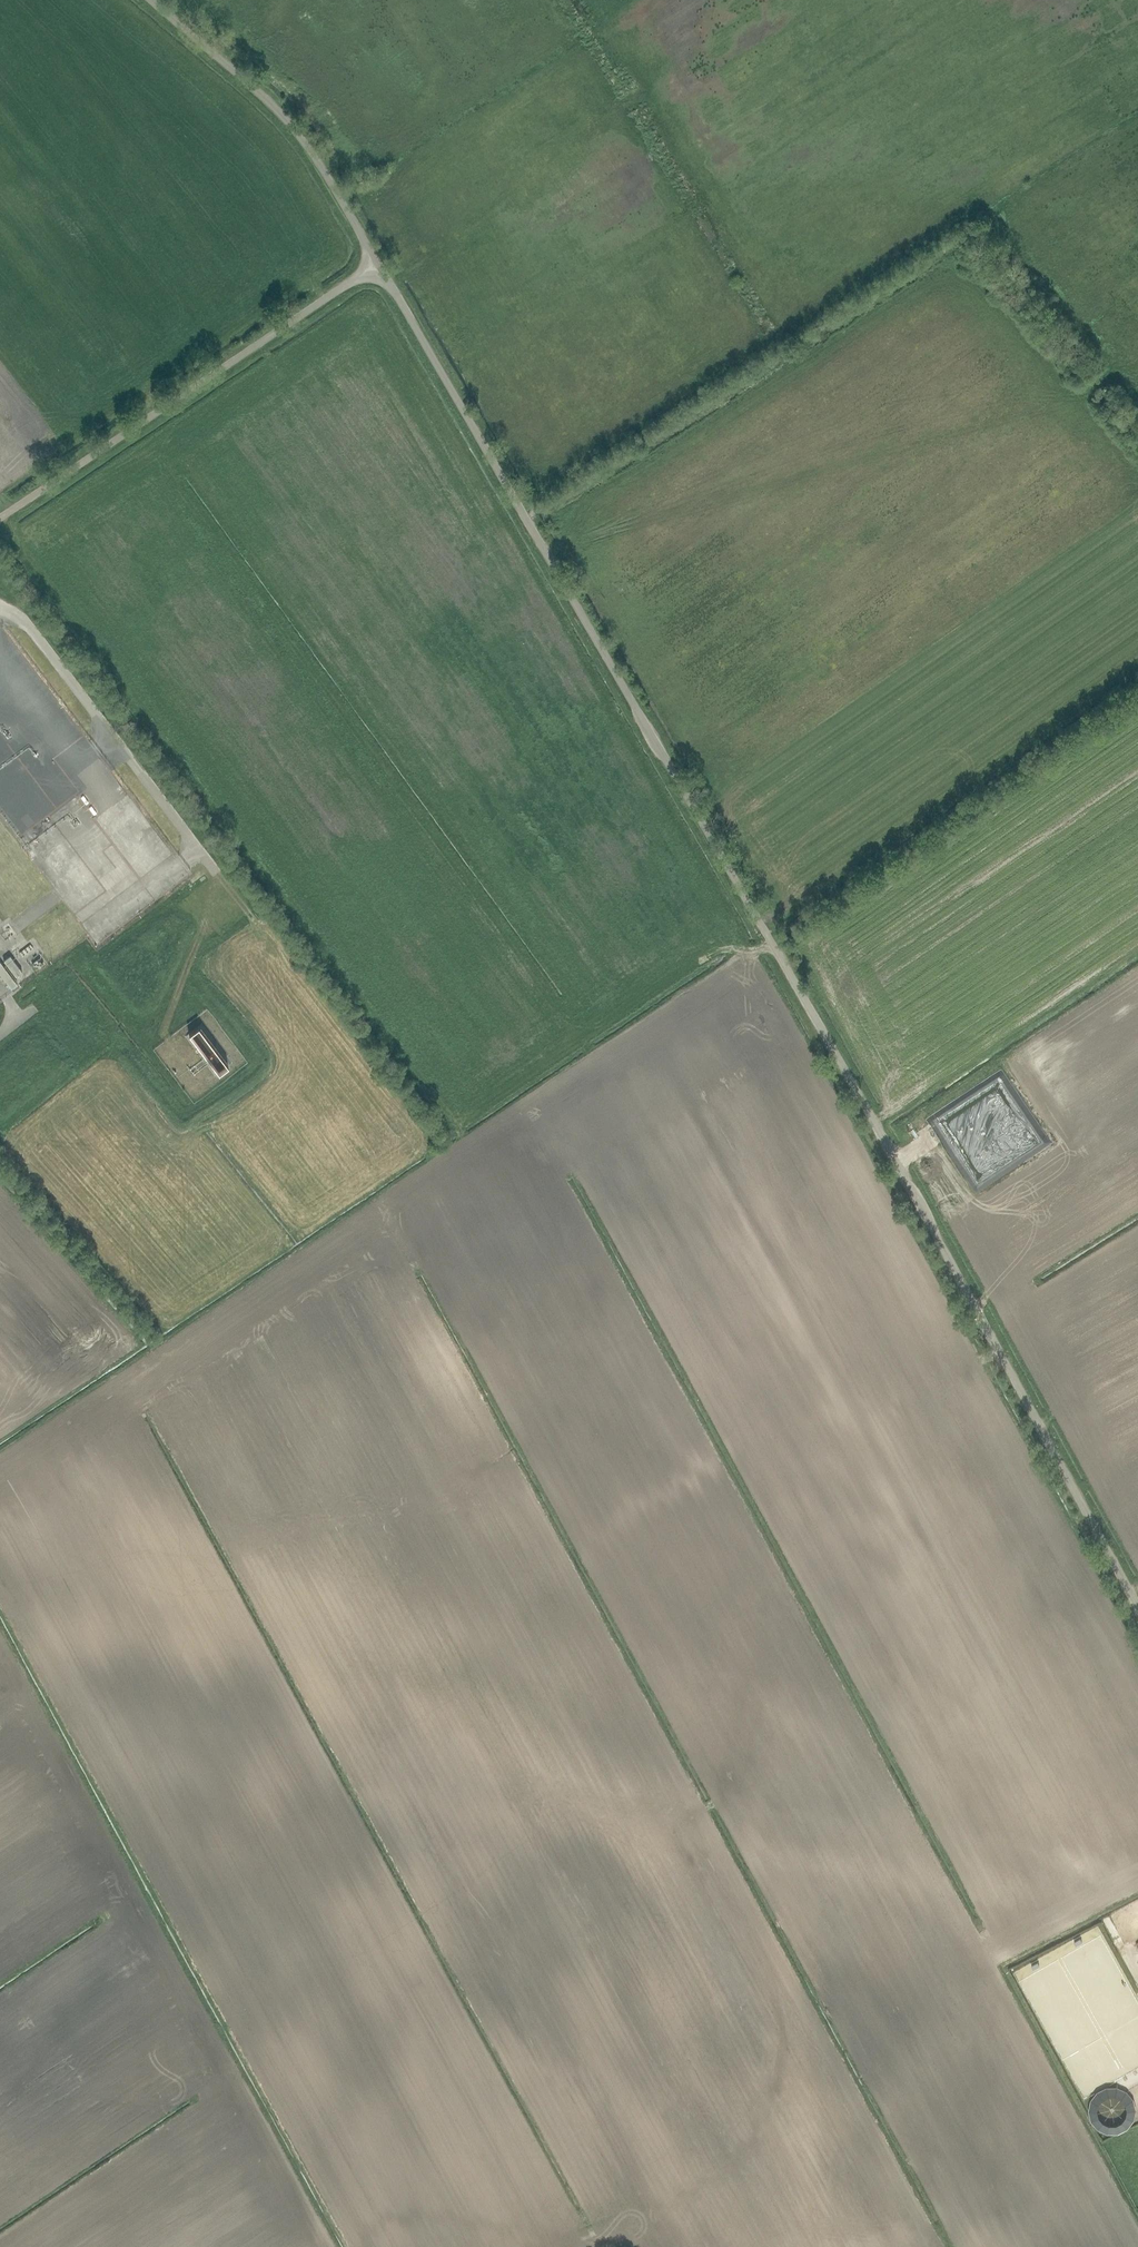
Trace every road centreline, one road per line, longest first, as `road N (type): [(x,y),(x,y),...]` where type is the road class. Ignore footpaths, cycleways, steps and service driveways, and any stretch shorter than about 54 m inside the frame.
road 1 (unclassified): [(1137,1605),(878,1130),(378,262)]
road 2 (unclassified): [(0,519),(378,262)]
road 3 (unclassified): [(378,262),(296,128),(152,0)]

